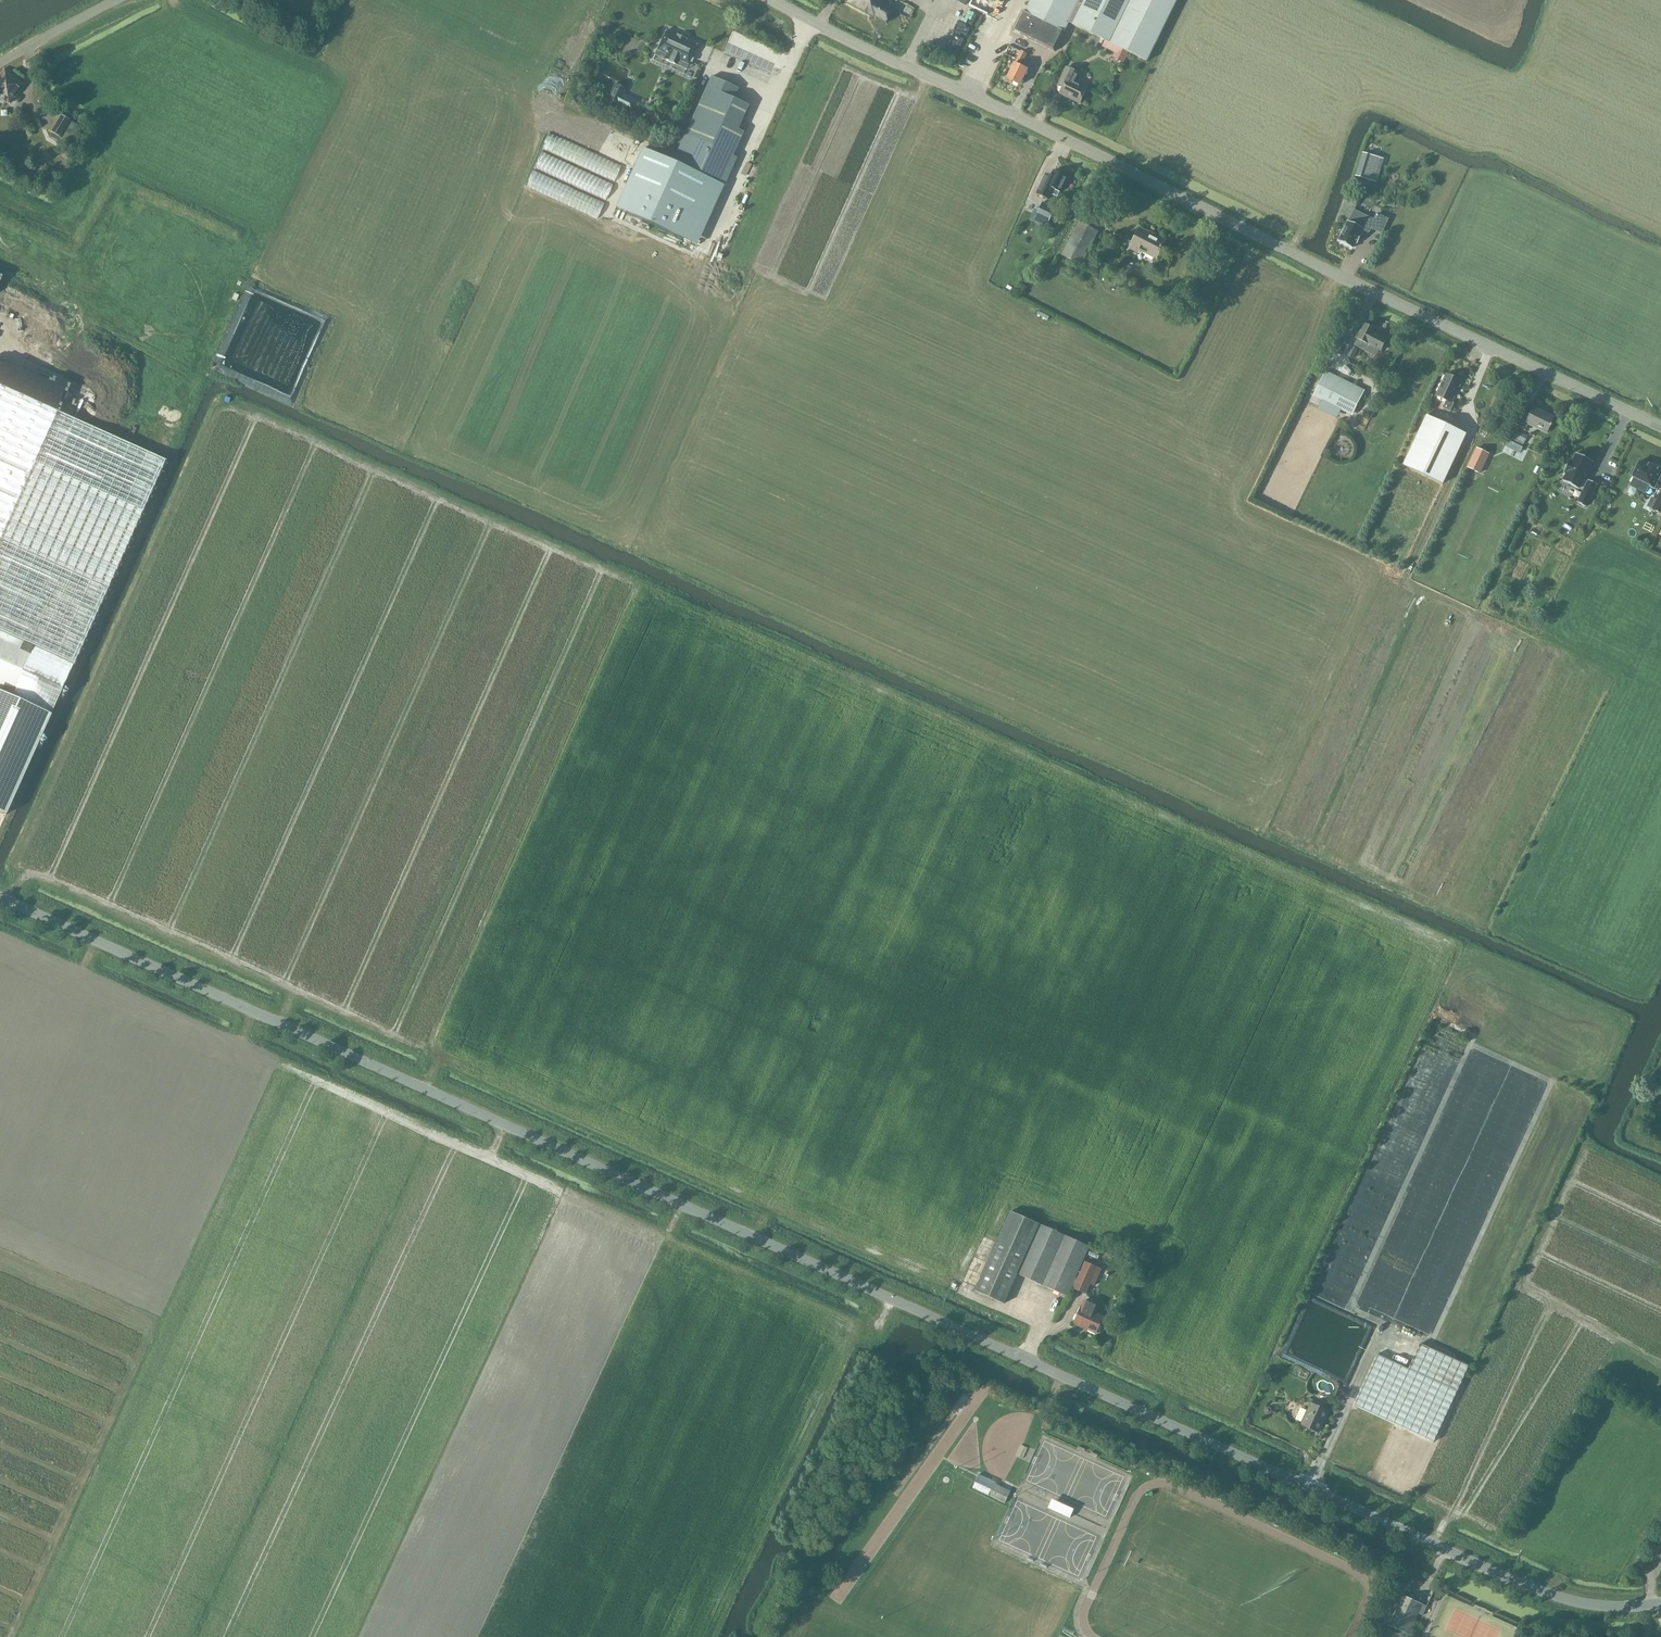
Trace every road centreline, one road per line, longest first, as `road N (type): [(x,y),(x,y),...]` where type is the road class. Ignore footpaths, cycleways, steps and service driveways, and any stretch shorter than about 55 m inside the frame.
road 1 (unclassified): [(1660,1604),(1569,1601),(1483,1567),(0,900)]
road 2 (unclassified): [(1660,427),(774,0)]
road 3 (unclassified): [(0,70),(120,0)]

